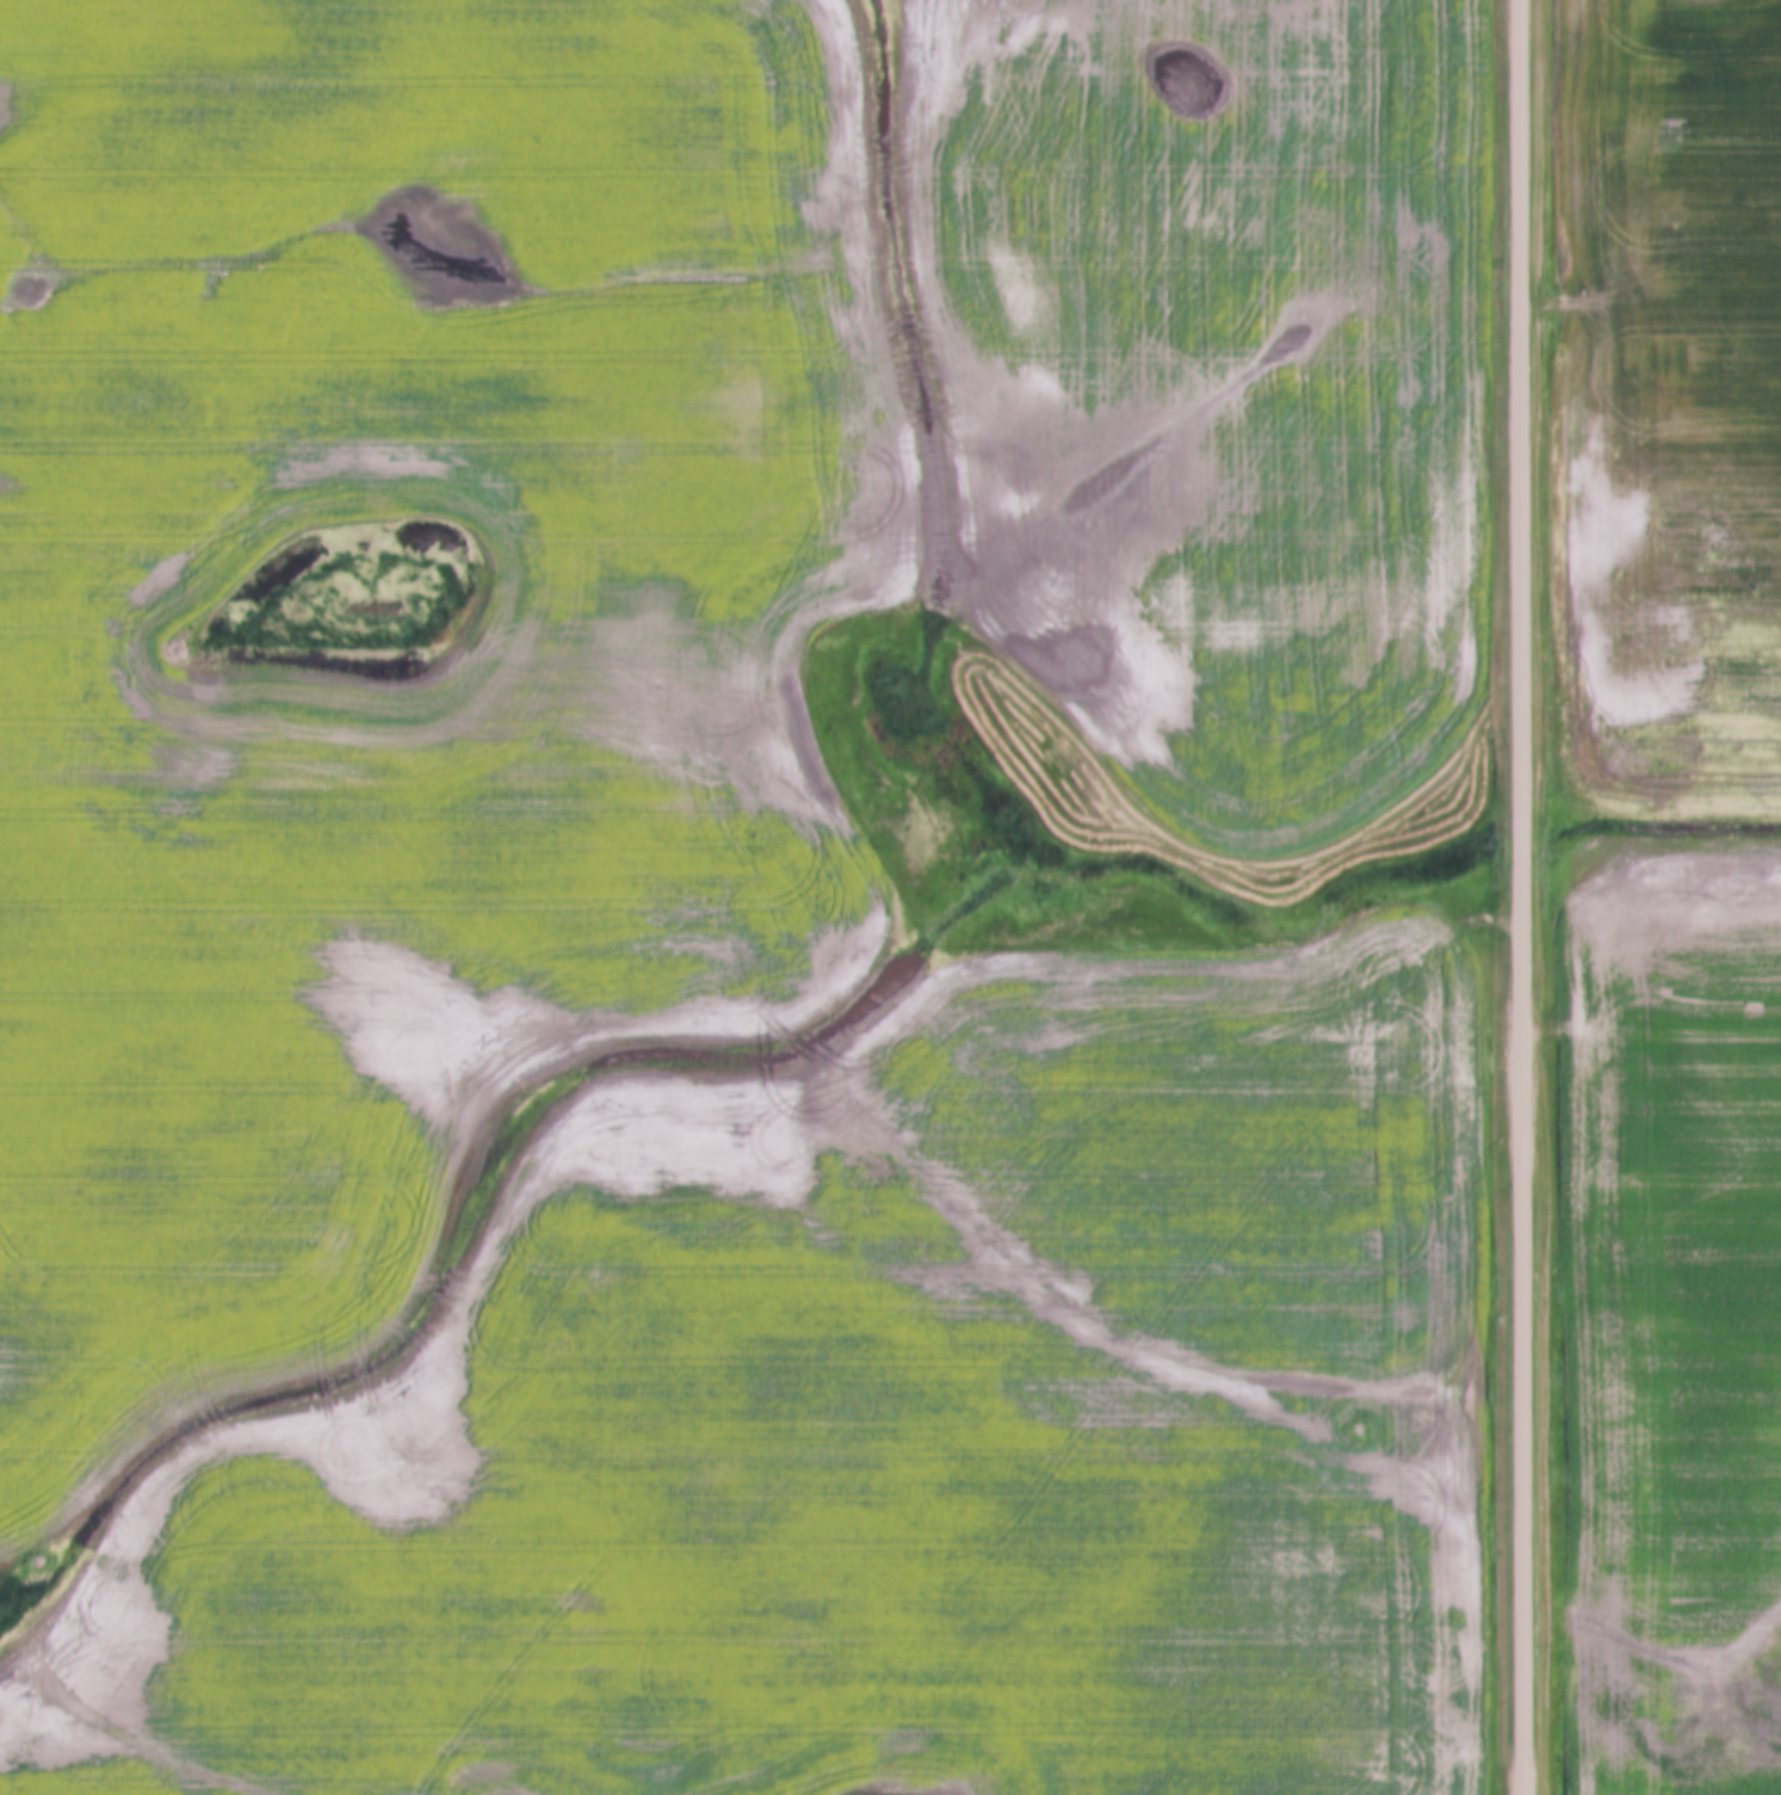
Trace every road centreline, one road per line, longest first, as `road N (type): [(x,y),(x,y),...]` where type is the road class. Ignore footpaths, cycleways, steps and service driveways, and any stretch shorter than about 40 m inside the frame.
road 1 (tertiary): [(1526,1794),(1522,0)]

